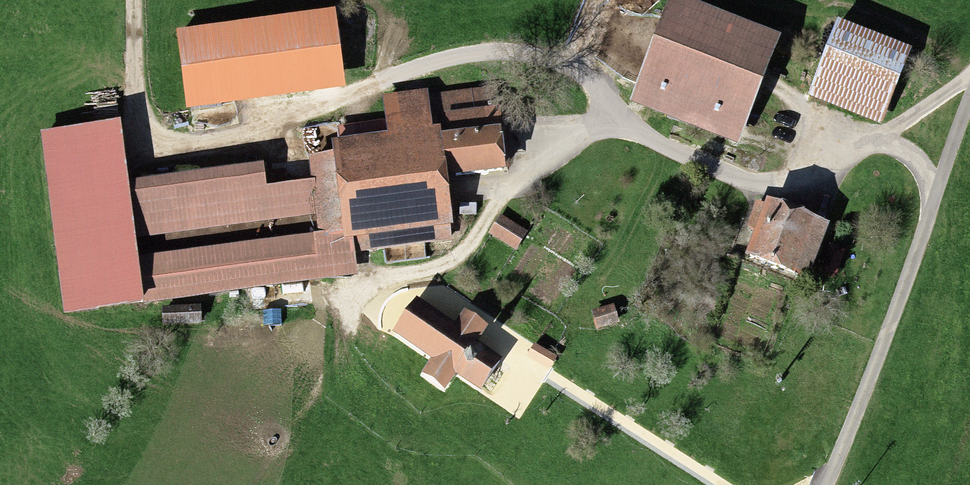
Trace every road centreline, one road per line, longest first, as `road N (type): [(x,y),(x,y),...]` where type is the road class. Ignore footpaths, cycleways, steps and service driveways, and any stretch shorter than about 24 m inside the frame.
road 1 (track): [(969,83),(801,185),(749,180),(616,120),(572,62),(492,57),(412,66),(353,96),(251,169),(244,199),(262,217),(302,228)]
road 2 (unclassified): [(832,484),(969,96)]
road 3 (track): [(253,484),(344,345),(302,228)]

